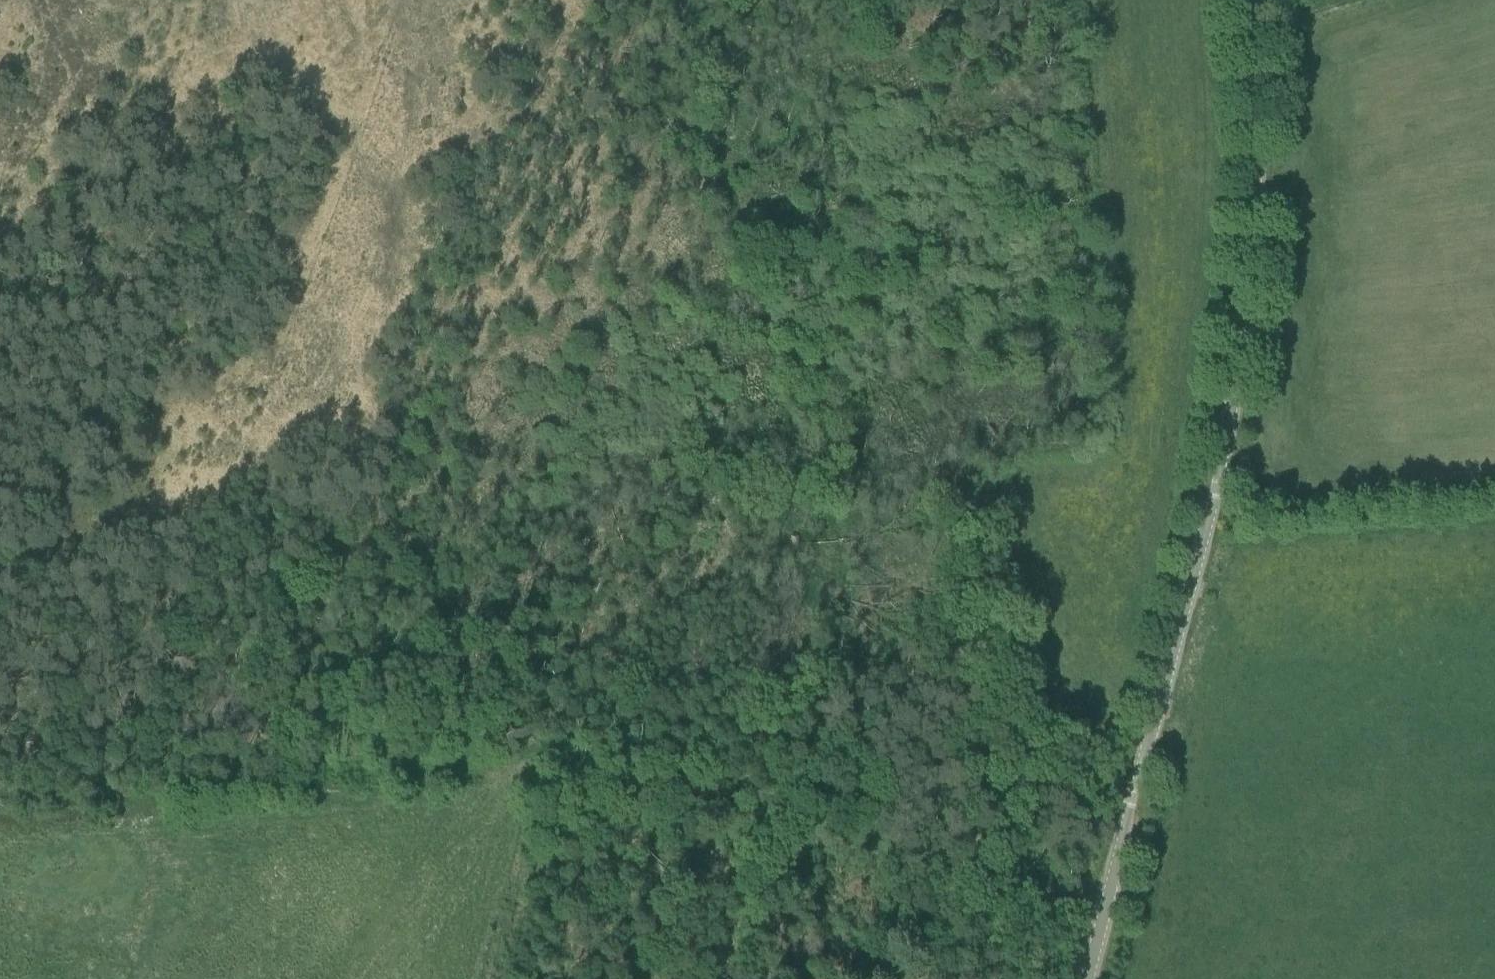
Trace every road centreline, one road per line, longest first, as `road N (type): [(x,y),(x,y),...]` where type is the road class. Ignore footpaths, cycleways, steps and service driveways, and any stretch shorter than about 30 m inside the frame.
road 1 (tertiary): [(1086,978),(1217,489),(1248,288),(1256,142),(1249,0)]

